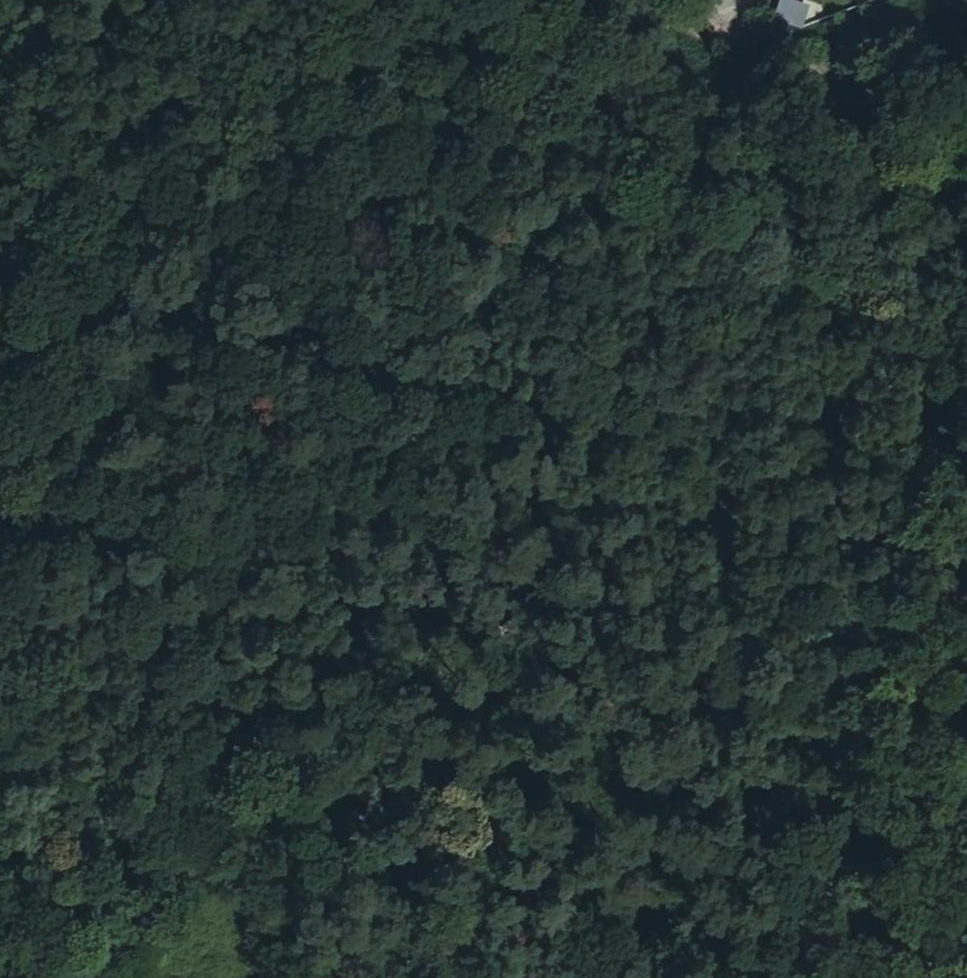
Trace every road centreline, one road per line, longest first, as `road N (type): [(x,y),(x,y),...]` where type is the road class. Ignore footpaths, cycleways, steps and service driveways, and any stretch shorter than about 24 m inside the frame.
road 1 (track): [(677,0),(748,43),(866,88),(966,51)]

